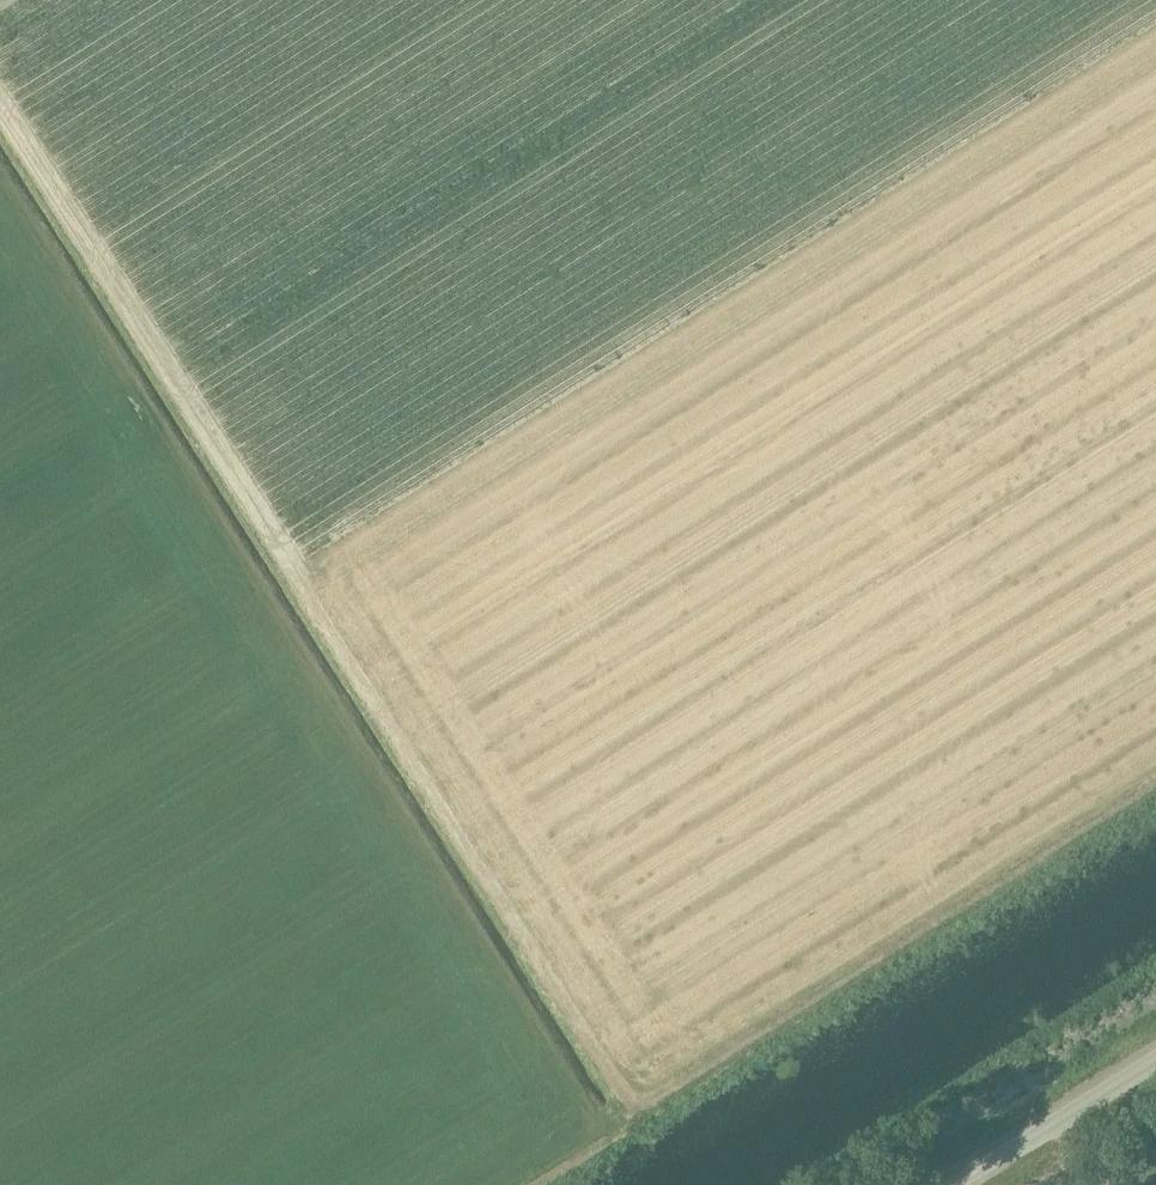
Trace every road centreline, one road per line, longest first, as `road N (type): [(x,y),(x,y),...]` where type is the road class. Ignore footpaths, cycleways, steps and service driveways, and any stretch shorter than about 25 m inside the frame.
road 1 (unclassified): [(953,1184),(1155,1058)]

